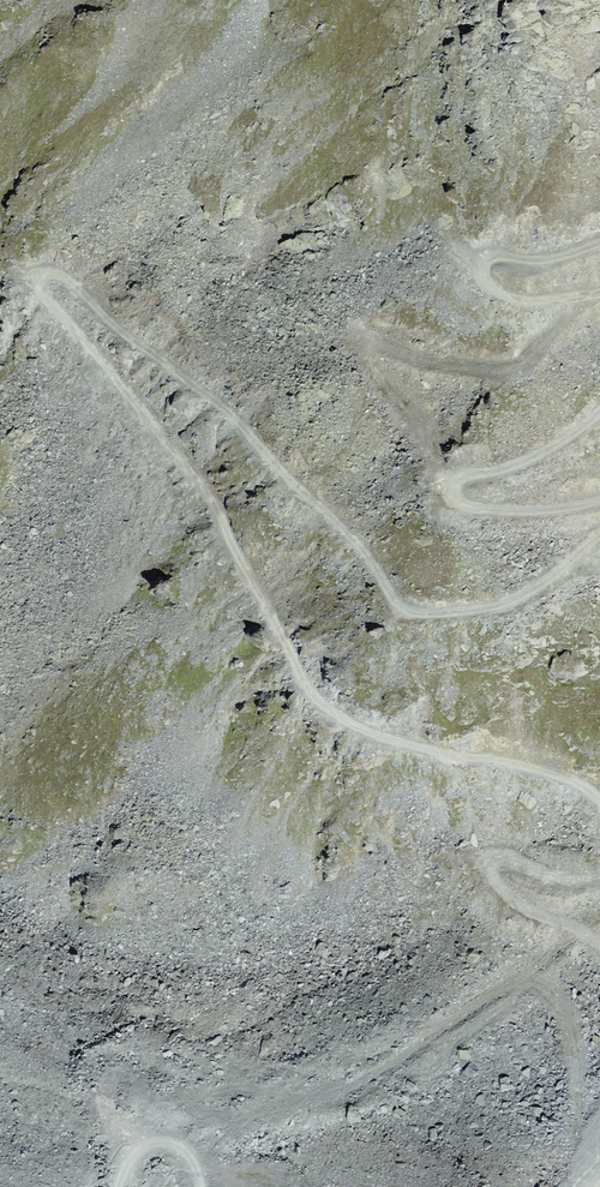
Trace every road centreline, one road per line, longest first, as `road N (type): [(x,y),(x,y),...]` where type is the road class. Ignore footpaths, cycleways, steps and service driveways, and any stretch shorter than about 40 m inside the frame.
road 1 (track): [(599,537),(517,602),(461,613),(403,610),(370,556),(225,410),(63,276),(40,283),(211,497),(303,682),(327,710),(384,739),(571,781),(599,803)]
road 2 (track): [(599,410),(554,446),(460,478),(452,492),(464,507),(491,511),(567,508),(599,498)]
road 3 (track): [(599,243),(552,260),(494,260),(486,273),(495,290),(520,300),(599,292)]
road 4 (track): [(122,1186),(131,1163),(163,1147),(178,1150),(202,1186)]

